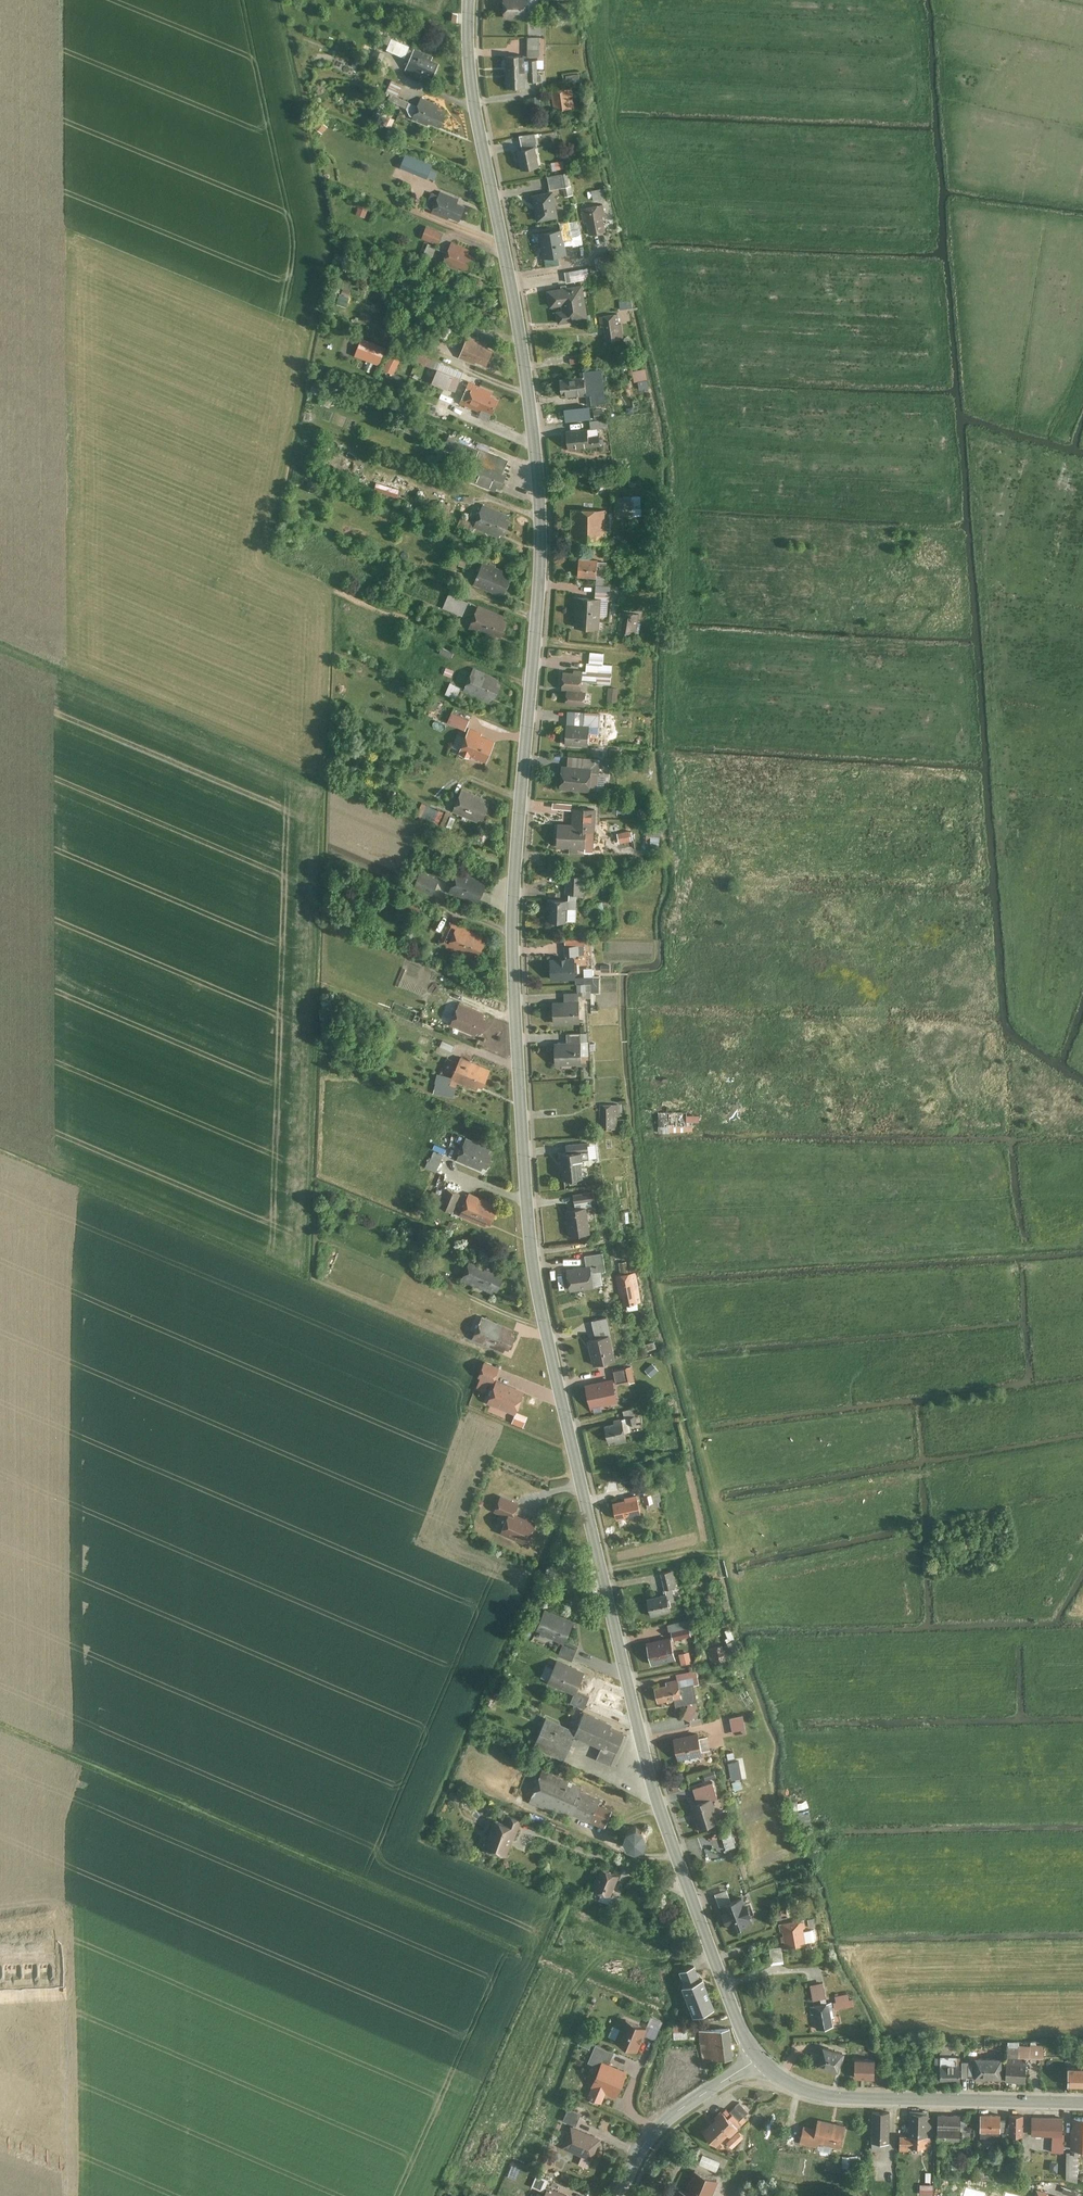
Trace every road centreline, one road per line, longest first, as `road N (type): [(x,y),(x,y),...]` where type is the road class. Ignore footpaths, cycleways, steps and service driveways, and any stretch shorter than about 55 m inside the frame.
road 1 (secondary): [(761,2057),(737,2014),(655,1781),(535,1264),(514,930),(541,498),(515,290),(475,96),(470,0)]
road 2 (track): [(535,666),(263,560),(256,515)]
road 3 (secondary): [(1082,2102),(826,2094),(781,2076),(761,2057)]
road 4 (tertiary): [(761,2057),(672,2115),(620,2195)]

